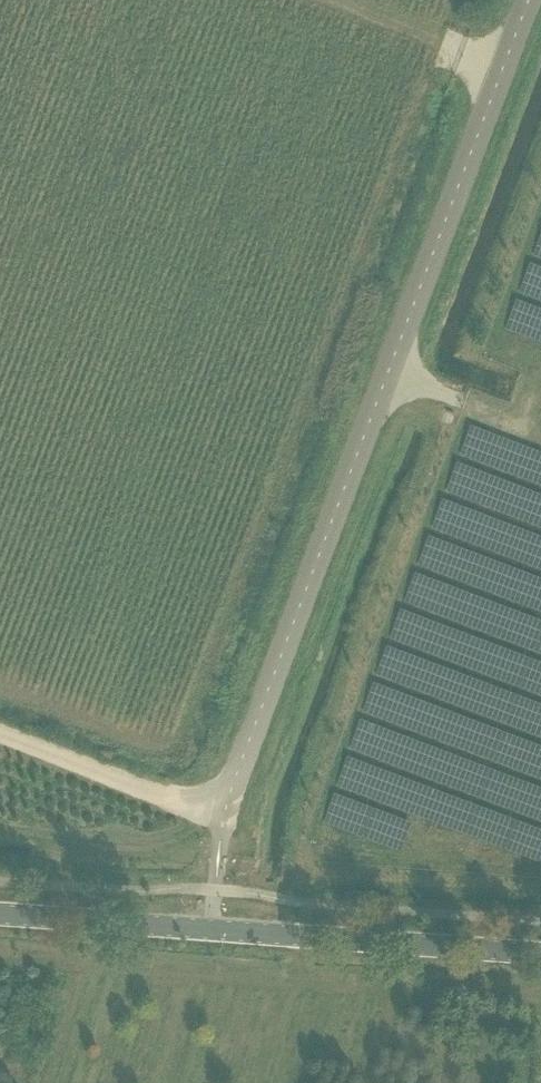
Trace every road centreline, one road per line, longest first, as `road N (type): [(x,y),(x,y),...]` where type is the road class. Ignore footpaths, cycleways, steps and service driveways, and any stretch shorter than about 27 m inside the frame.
road 1 (unclassified): [(236,777),(530,0)]
road 2 (tertiary): [(540,953),(0,913)]
road 3 (track): [(0,734),(159,795),(230,801)]

